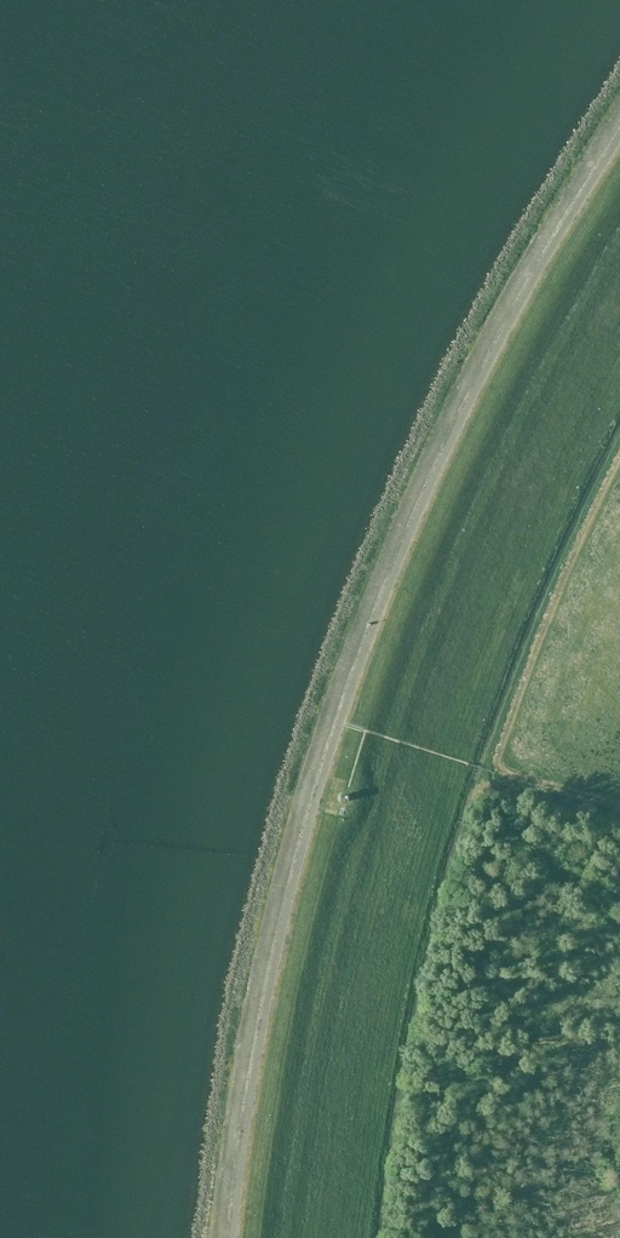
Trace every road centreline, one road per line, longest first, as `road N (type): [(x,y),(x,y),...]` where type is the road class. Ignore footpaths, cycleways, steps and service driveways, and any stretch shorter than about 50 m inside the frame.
road 1 (unclassified): [(232,1237),(280,942),(358,671),(476,392),(619,138)]

